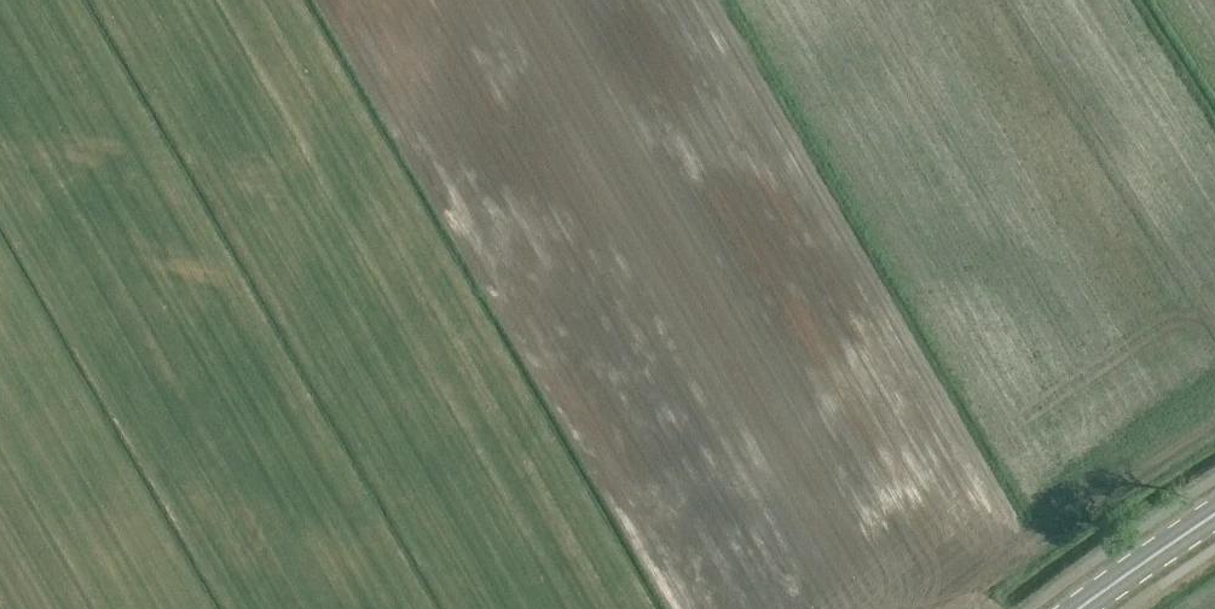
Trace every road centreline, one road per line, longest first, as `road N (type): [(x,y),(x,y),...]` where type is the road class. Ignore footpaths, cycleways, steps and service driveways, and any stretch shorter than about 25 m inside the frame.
road 1 (primary): [(1079,608),(1214,514)]

